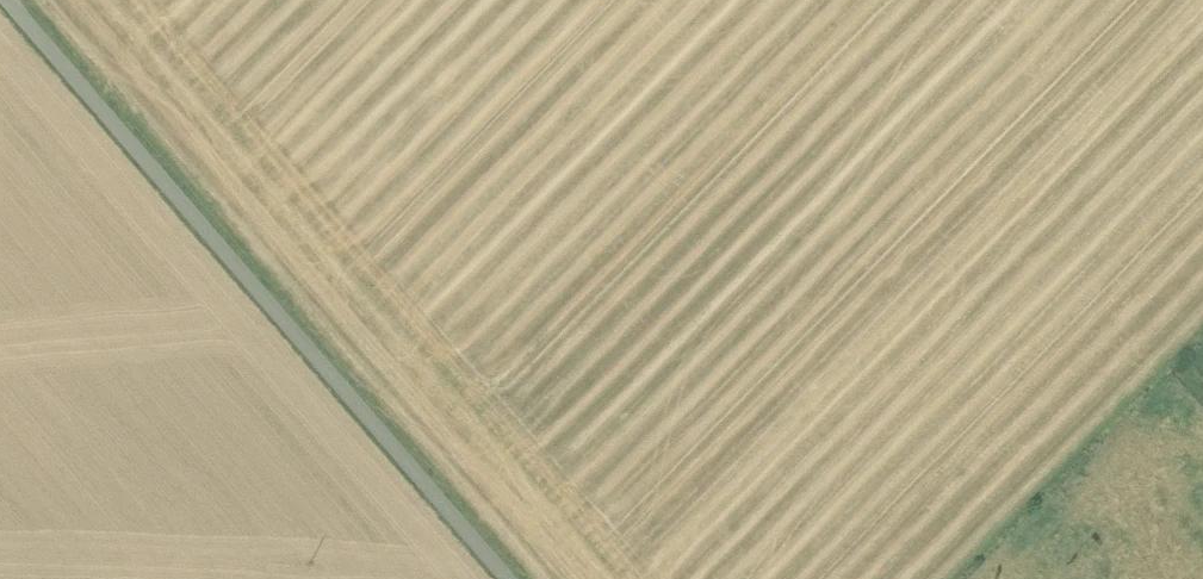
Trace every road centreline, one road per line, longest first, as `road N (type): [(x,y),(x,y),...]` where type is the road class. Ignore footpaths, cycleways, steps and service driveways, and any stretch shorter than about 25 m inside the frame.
road 1 (unclassified): [(507,578),(6,0)]

